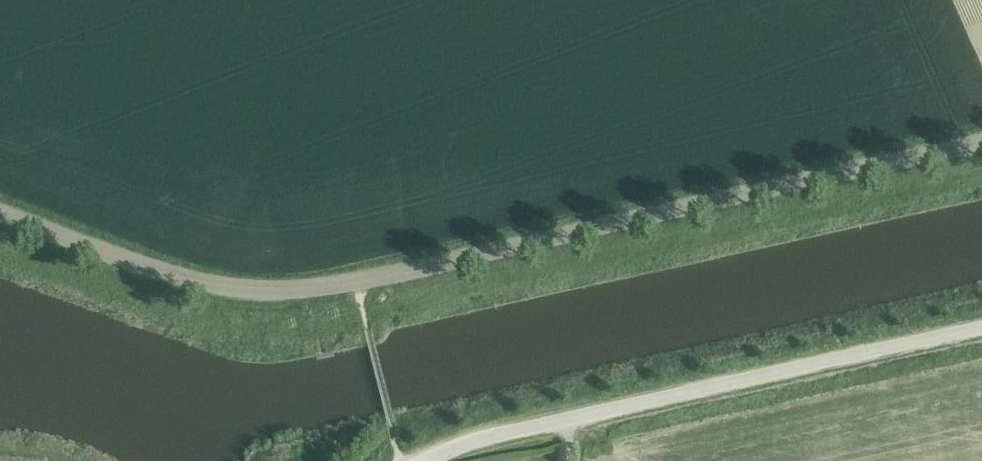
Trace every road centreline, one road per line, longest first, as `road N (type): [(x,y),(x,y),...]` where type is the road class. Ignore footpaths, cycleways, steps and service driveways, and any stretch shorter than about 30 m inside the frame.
road 1 (track): [(981,142),(355,281)]
road 2 (unclassified): [(428,460),(533,427),(981,327)]
road 3 (track): [(355,281),(257,292),(214,286),(0,213)]

